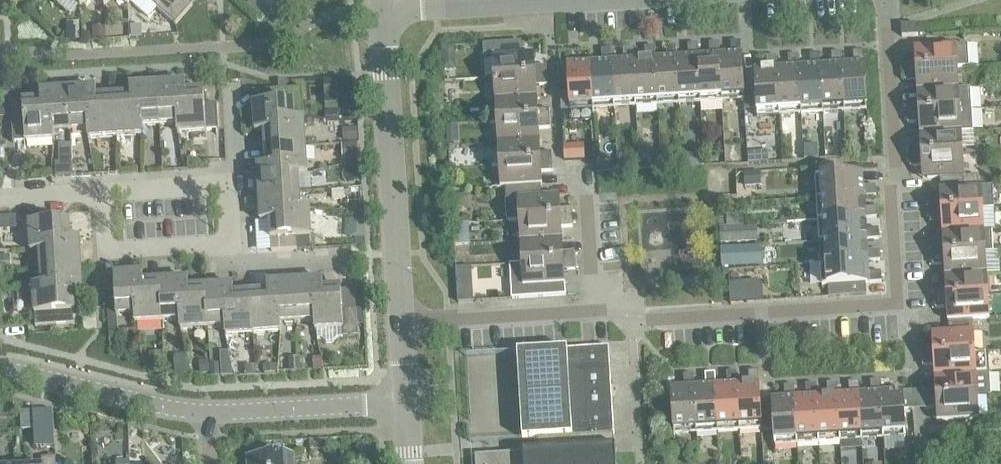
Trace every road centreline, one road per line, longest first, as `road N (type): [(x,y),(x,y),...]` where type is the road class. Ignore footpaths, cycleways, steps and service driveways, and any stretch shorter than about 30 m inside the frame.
road 1 (residential): [(624,333),(906,316),(888,0)]
road 2 (tertiary): [(401,321),(381,9)]
road 3 (residential): [(401,321),(580,312),(624,333)]
road 4 (tertiary): [(206,414),(0,368)]
road 5 (tertiary): [(403,402),(206,414)]
road 6 (residential): [(78,188),(230,174)]
road 7 (residential): [(89,273),(236,262)]
road 8 (tertiary): [(381,9),(527,0)]

